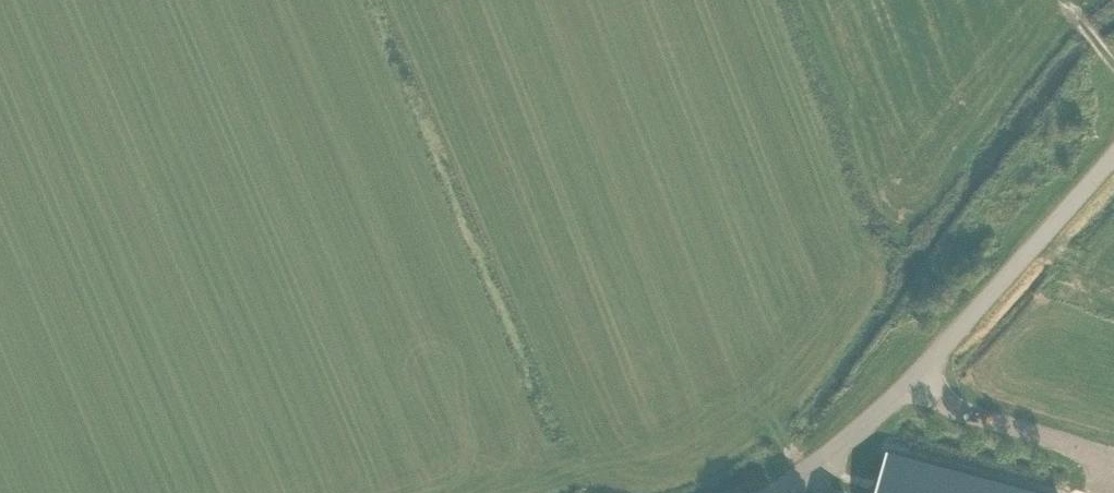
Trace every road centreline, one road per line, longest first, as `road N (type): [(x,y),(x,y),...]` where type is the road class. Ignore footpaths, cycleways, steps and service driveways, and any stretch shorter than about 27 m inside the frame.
road 1 (tertiary): [(774,492),(833,457),(882,413),(1113,159)]

